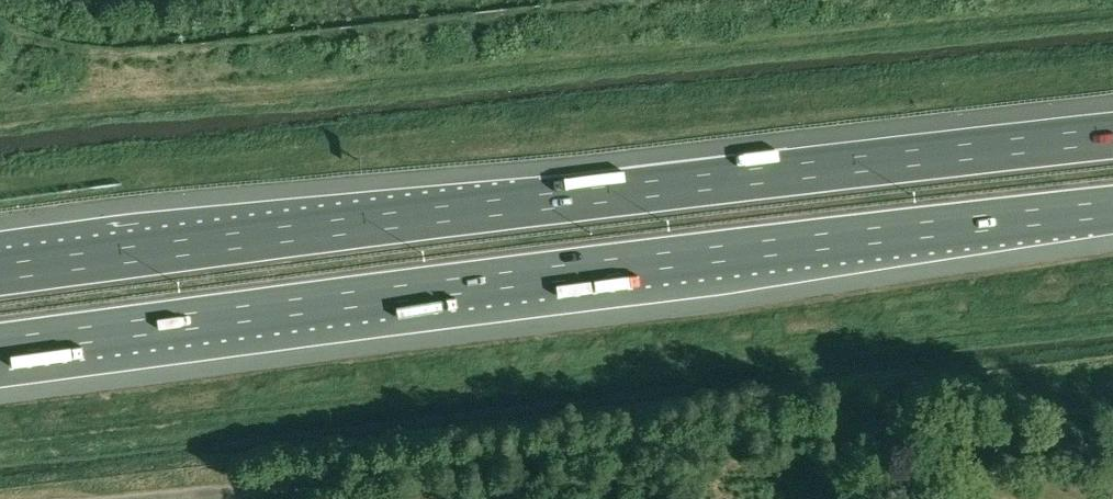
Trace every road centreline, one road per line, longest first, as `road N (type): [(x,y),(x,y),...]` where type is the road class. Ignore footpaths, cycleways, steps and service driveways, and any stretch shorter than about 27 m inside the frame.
road 1 (motorway): [(1112,136),(526,203),(0,275)]
road 2 (motorway): [(0,348),(536,274),(1112,210)]
road 3 (track): [(1112,451),(883,428),(151,498)]

